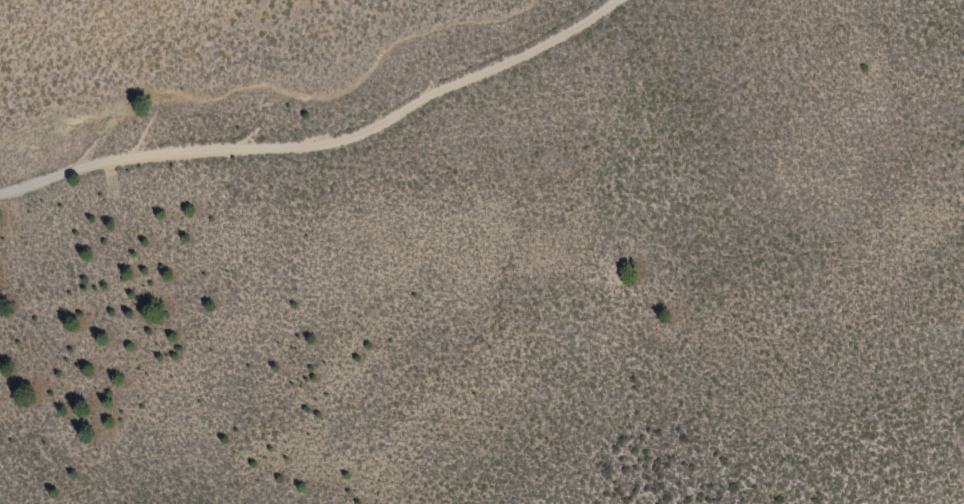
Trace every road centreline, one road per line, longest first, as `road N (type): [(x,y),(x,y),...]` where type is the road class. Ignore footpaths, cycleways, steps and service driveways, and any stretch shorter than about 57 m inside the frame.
road 1 (track): [(618,0),(321,141),(135,159),(0,194)]

